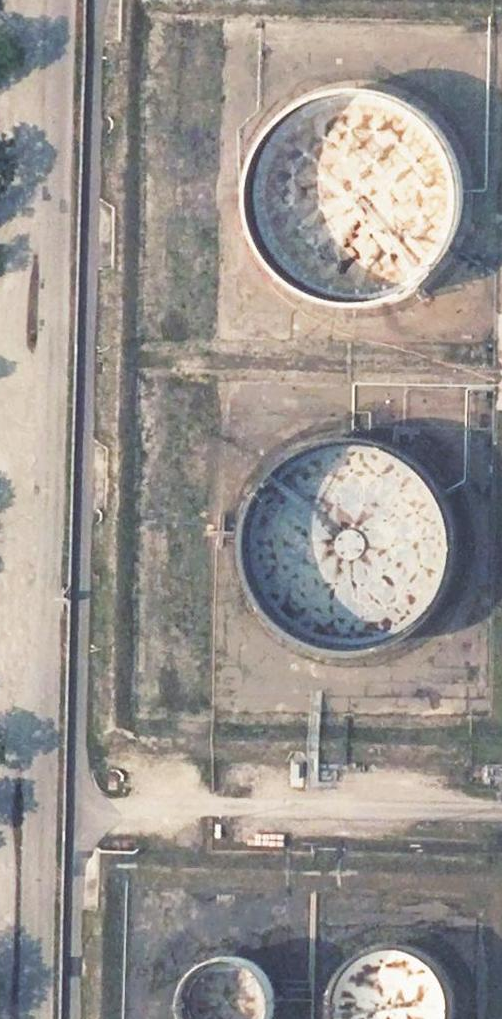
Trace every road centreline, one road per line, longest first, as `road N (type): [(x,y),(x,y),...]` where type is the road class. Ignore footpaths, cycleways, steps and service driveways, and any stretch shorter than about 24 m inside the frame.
road 1 (unclassified): [(38,1018),(62,0)]
road 2 (track): [(25,0),(0,672)]
road 3 (track): [(0,781),(44,614)]

